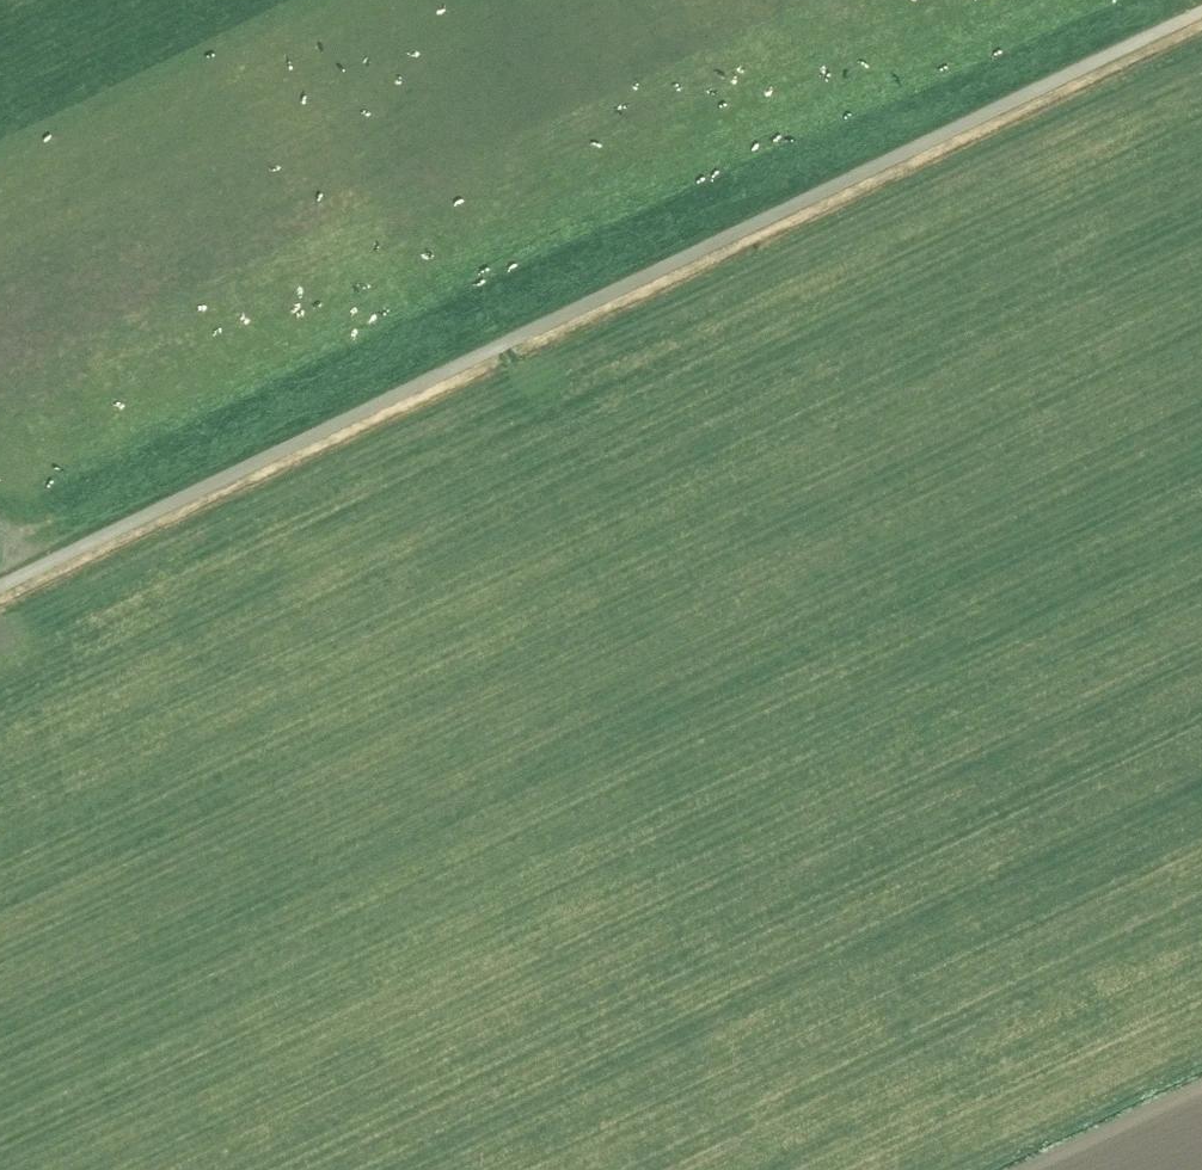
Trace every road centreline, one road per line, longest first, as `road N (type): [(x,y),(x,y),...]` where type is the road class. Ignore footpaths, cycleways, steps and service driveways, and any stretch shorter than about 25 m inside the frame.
road 1 (track): [(0,590),(1201,22)]

